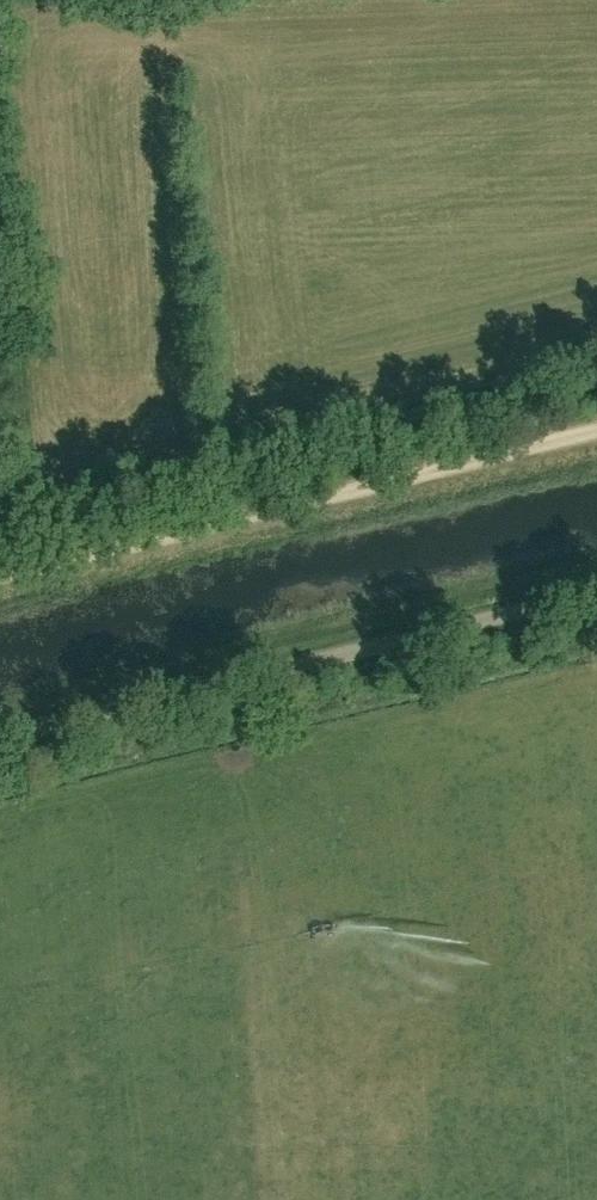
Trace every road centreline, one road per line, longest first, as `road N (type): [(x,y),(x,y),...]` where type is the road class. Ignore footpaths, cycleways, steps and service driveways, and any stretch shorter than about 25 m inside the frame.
road 1 (unclassified): [(0,743),(596,592)]
road 2 (track): [(596,426),(0,569)]

